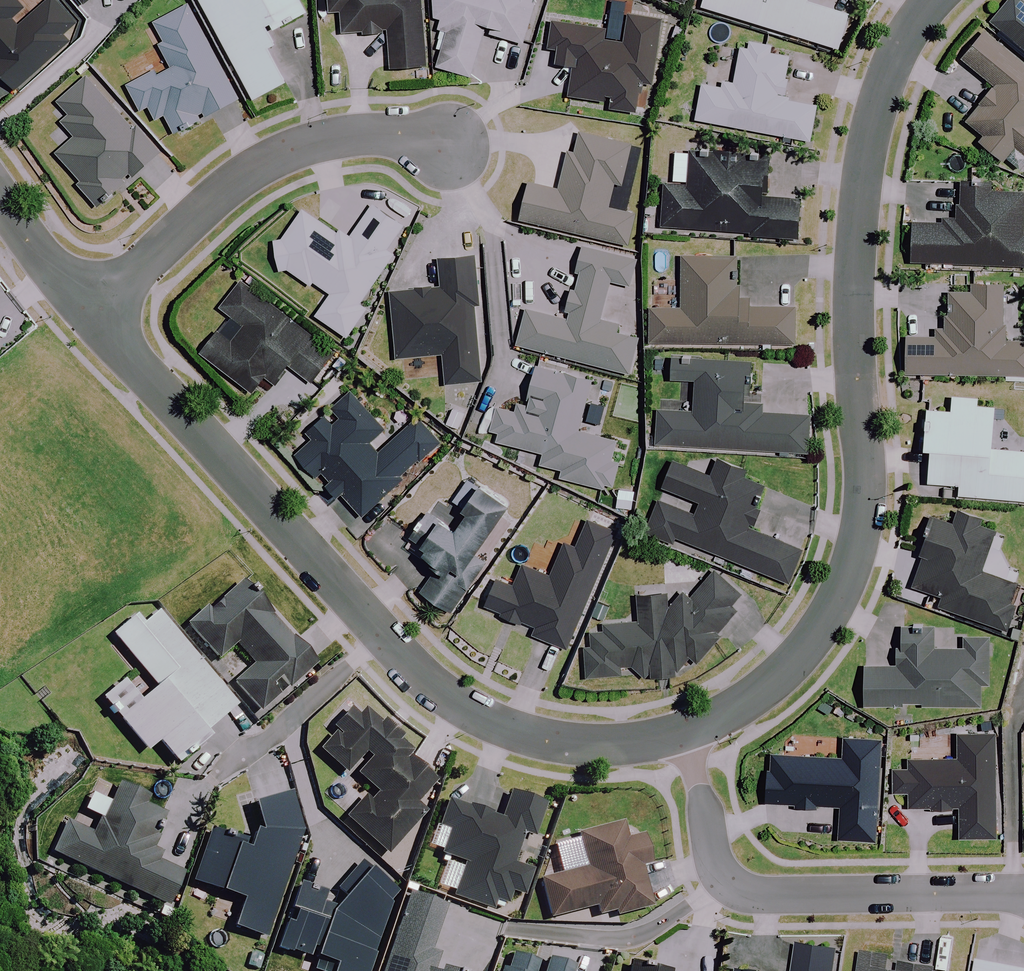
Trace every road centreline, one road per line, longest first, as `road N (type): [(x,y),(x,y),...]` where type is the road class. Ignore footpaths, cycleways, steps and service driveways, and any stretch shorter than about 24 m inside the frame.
road 1 (residential): [(932,0),(881,75),(863,148),(853,359),(861,538),(842,598),(797,658),(746,704),(682,732)]
road 2 (residential): [(682,732),(587,749),(506,731),(455,701),(380,633),(96,312)]
road 3 (residential): [(96,312),(246,183),(299,150),(371,134),(462,136)]
road 4 (residential): [(724,880),(780,896),(1023,899)]
road 5 (residential): [(724,880),(635,936),(509,927)]
road 6 (residential): [(682,732),(724,880)]
road 7 (residential): [(96,312),(0,195)]

